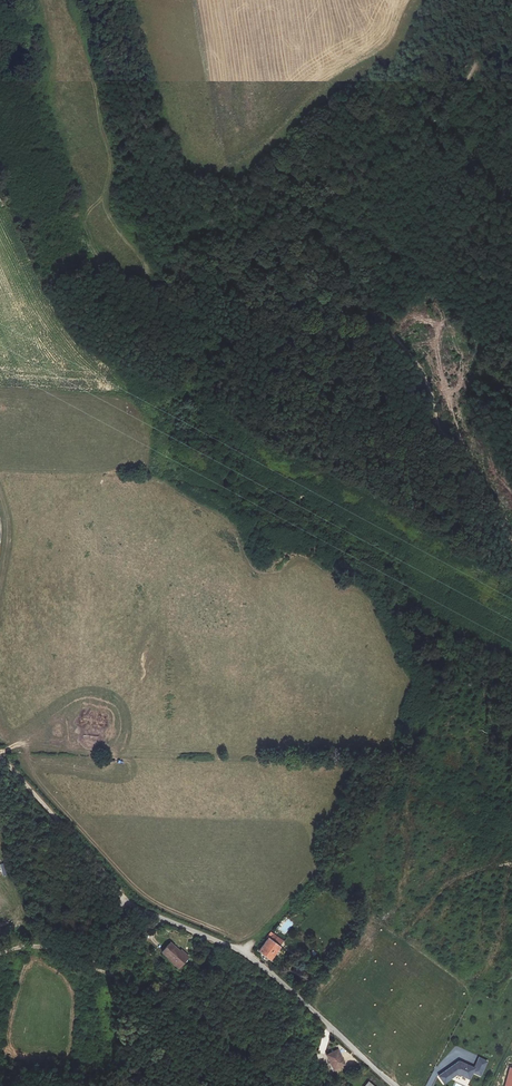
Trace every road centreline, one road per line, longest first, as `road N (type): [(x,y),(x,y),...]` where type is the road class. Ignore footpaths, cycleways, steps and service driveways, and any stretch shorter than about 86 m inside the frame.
road 1 (unclassified): [(54,948),(104,946),(119,930),(121,906),(132,904),(259,964),(396,1085)]
road 2 (track): [(0,948),(54,948),(178,1002),(274,1085)]
road 3 (track): [(0,758),(125,902)]

